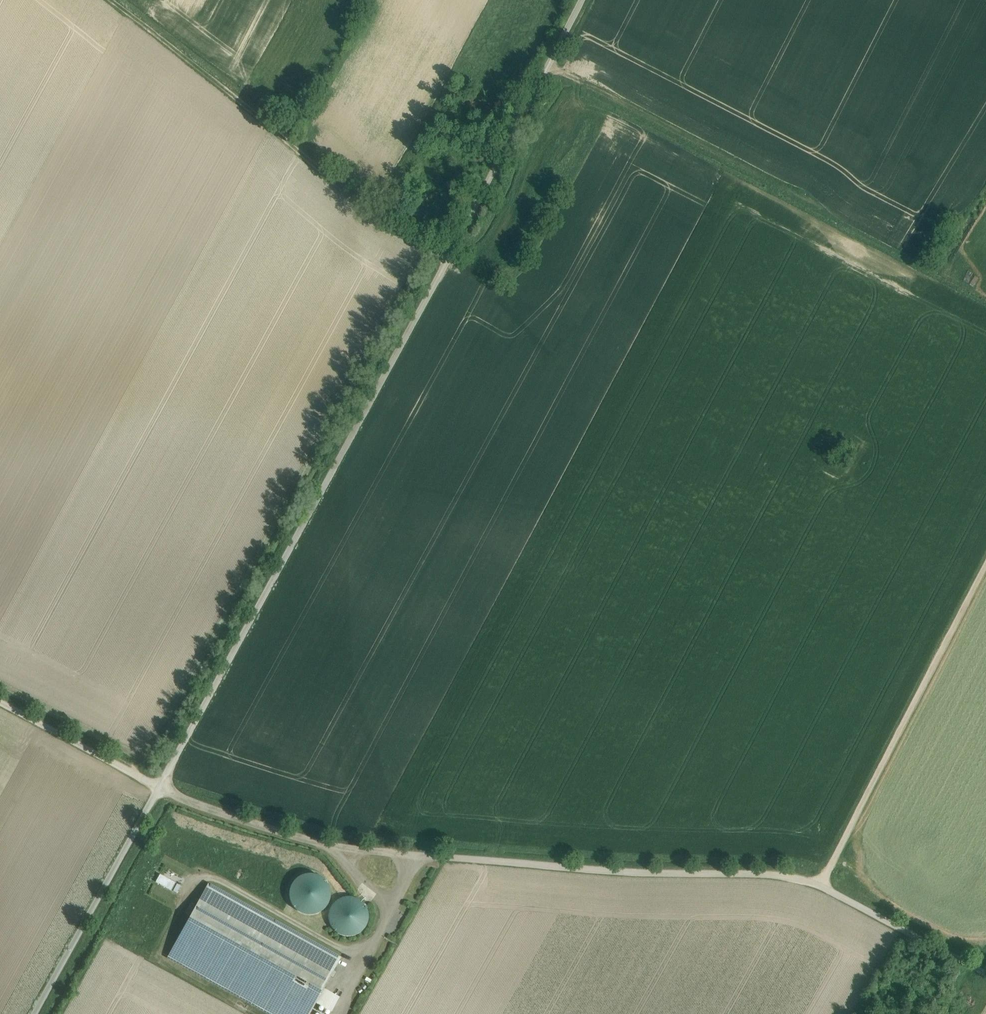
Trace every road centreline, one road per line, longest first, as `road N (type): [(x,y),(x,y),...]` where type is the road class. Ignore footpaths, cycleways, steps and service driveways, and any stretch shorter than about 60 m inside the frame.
road 1 (track): [(584,0),(37,1013)]
road 2 (track): [(161,792),(348,847),(786,875),(824,886),(985,972)]
road 3 (track): [(115,0),(322,169),(451,257)]
road 4 (track): [(824,886),(985,571)]
road 5 (track): [(255,1013),(163,956),(192,881),(210,875),(321,937)]
road 6 (track): [(551,65),(822,205)]
road 7 (track): [(348,847),(356,875),(381,897),(385,912),(339,1013)]
road 8 (track): [(161,792),(0,702)]

